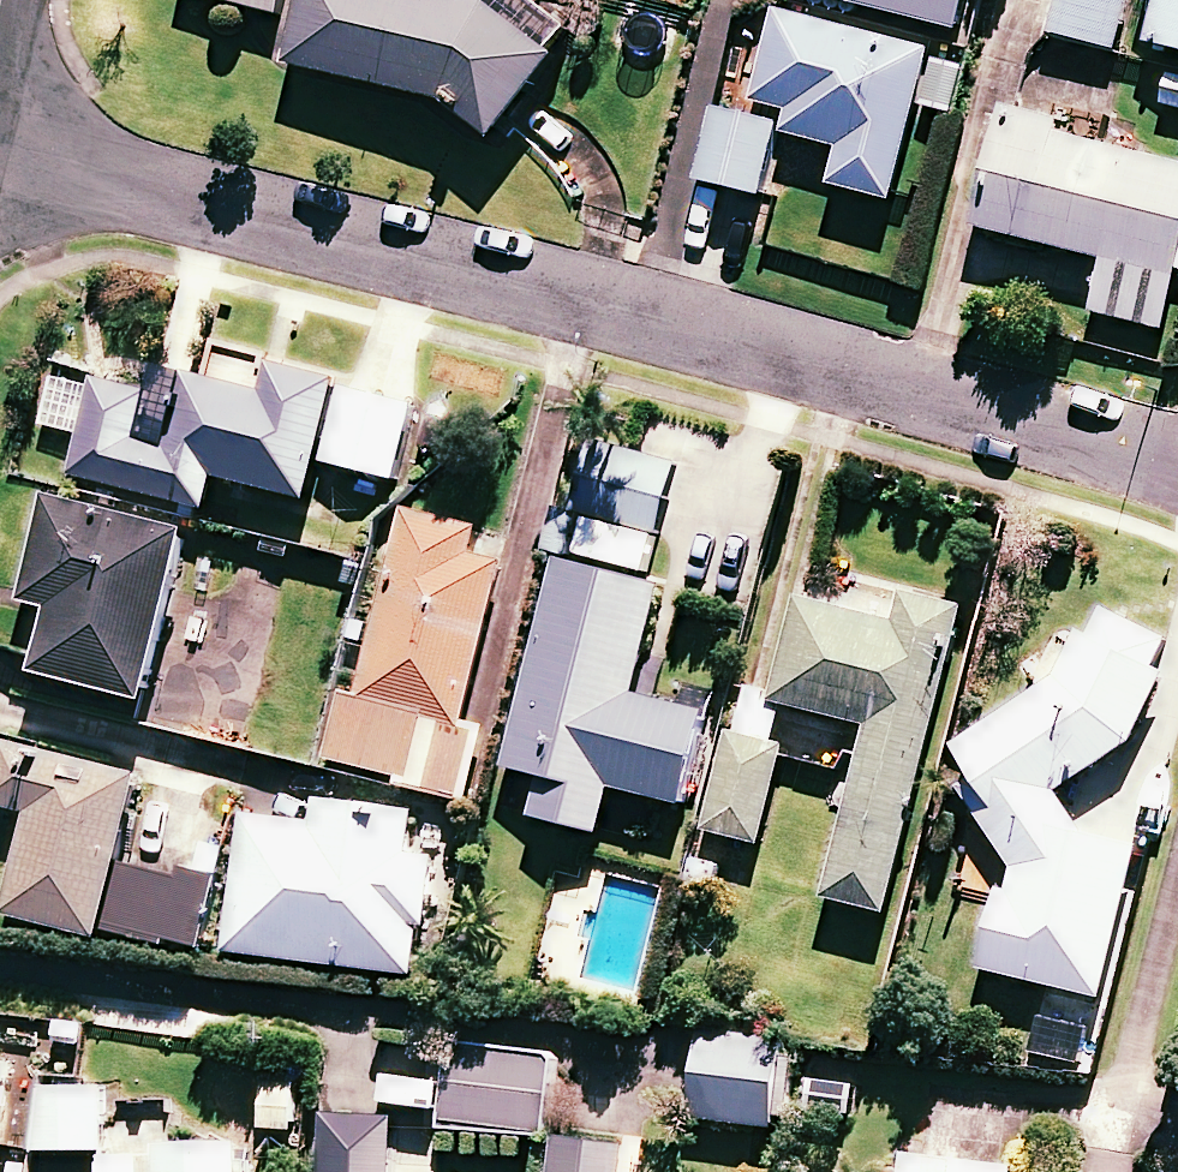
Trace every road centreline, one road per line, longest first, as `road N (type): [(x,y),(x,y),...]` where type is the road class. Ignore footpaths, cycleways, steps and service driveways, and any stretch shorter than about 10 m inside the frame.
road 1 (residential): [(0,150),(1177,462)]

